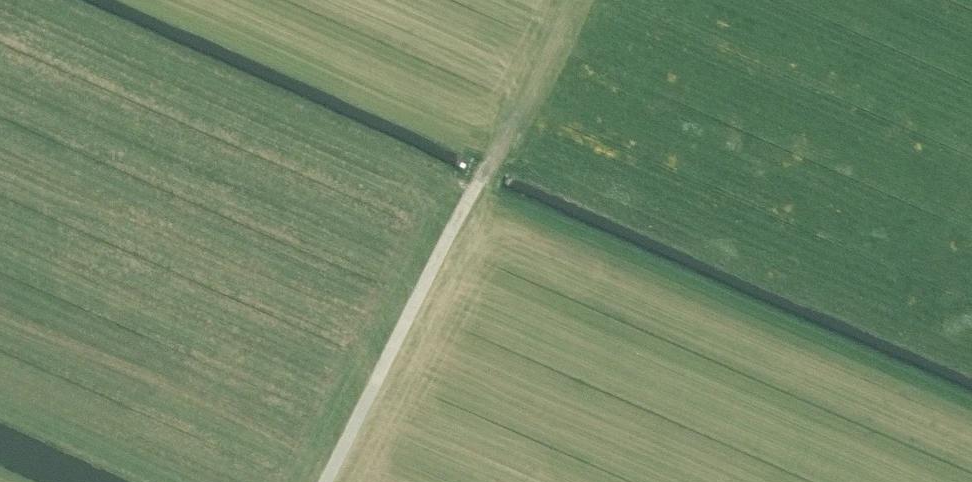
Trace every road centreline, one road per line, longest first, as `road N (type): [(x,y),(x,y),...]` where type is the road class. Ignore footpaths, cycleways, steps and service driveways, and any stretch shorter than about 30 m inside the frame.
road 1 (unclassified): [(324,481),(478,184)]

